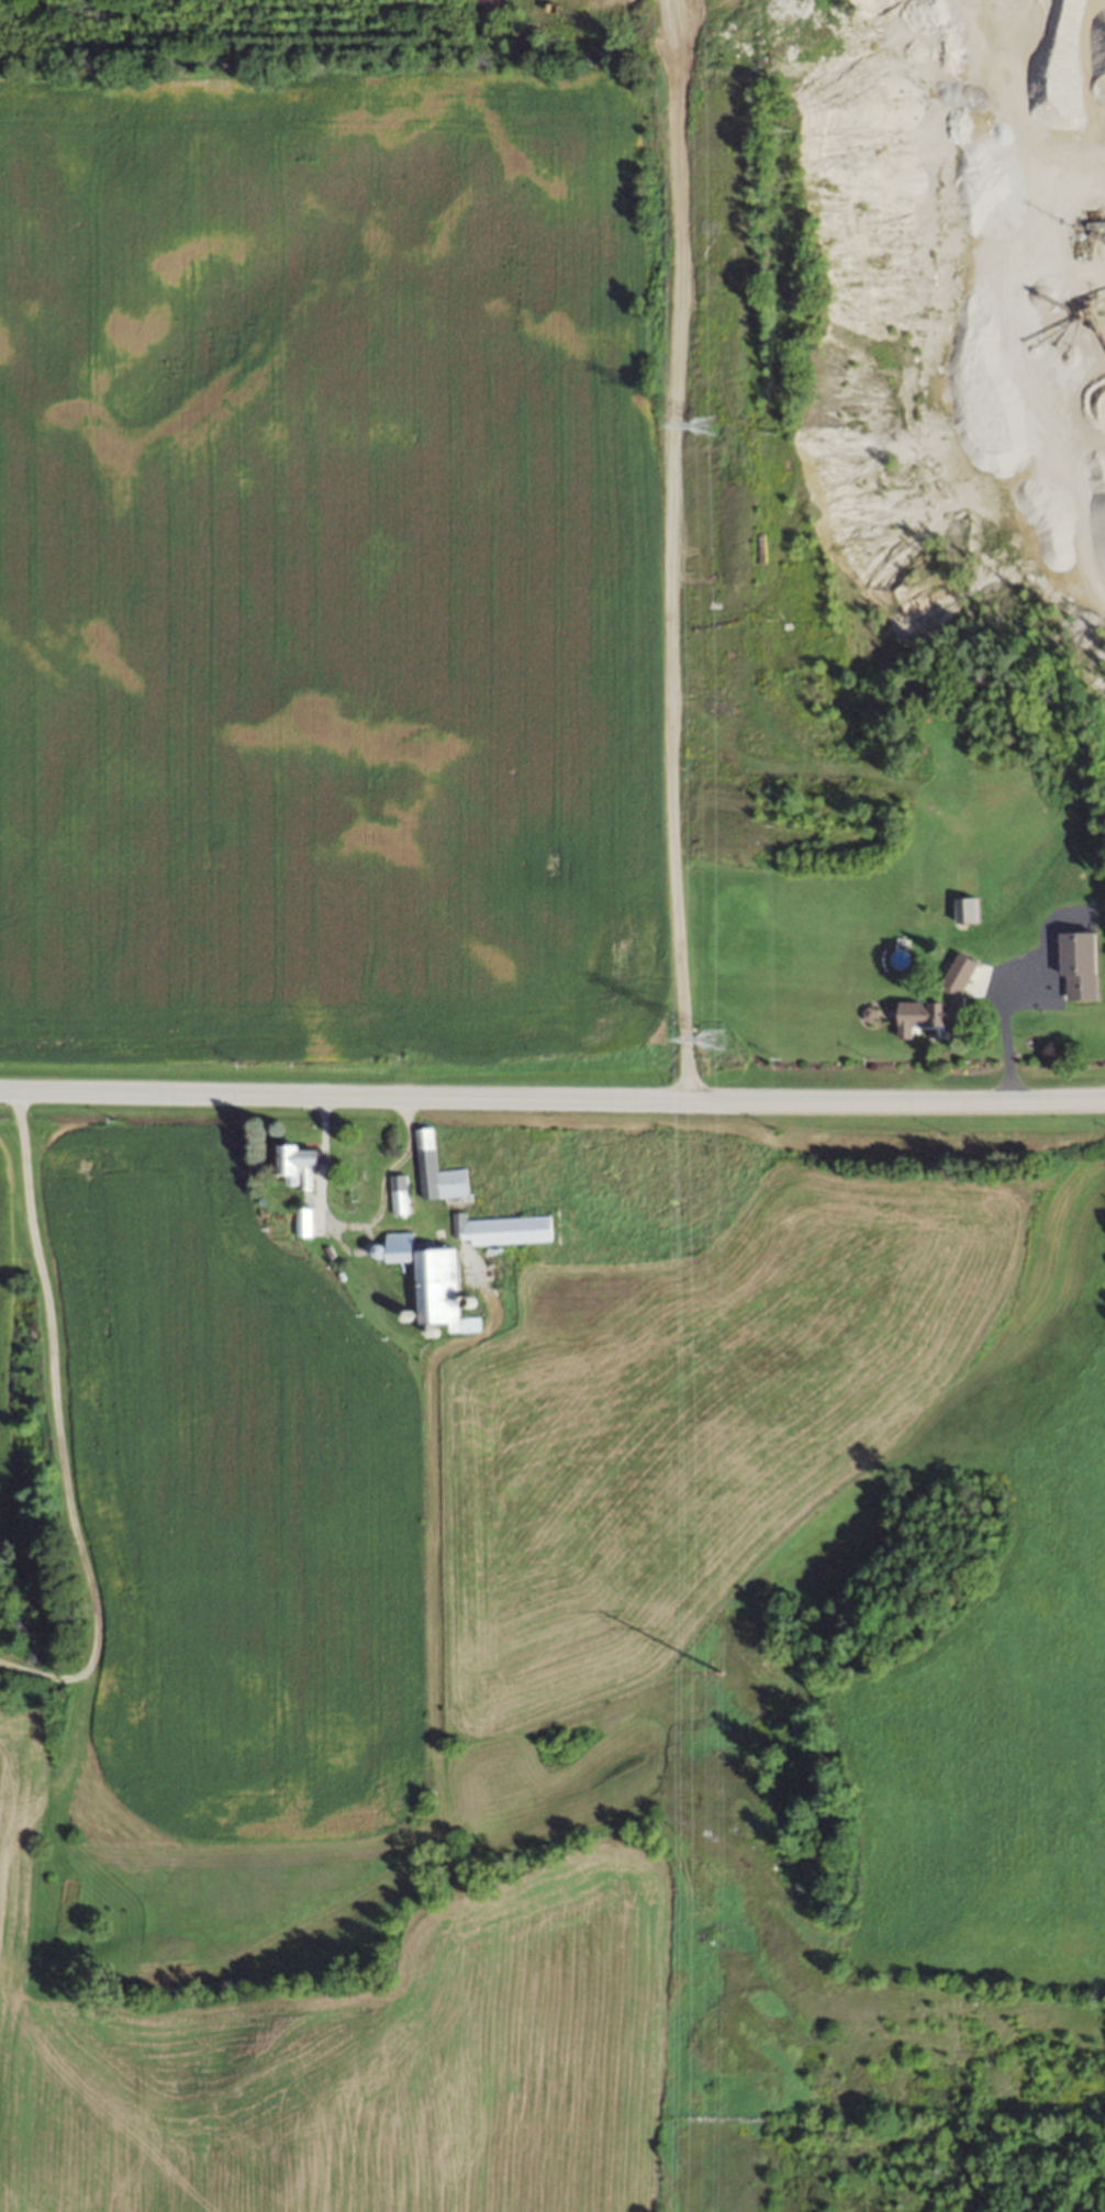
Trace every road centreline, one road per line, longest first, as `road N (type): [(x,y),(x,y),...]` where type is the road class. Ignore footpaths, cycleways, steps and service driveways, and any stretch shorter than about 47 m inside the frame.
road 1 (secondary): [(1104,1098),(0,1090)]

